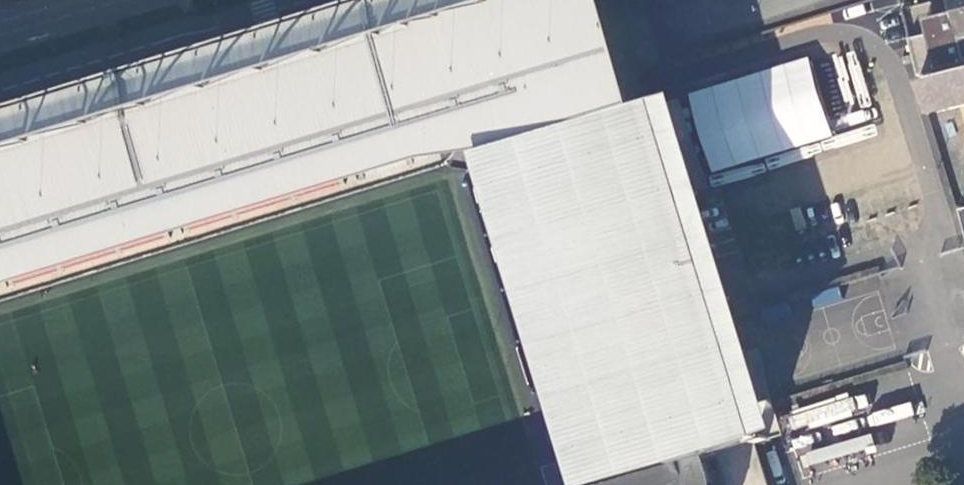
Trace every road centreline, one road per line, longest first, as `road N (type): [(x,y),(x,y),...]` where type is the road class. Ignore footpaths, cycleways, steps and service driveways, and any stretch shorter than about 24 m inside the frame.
road 1 (primary): [(0,102),(350,0)]

